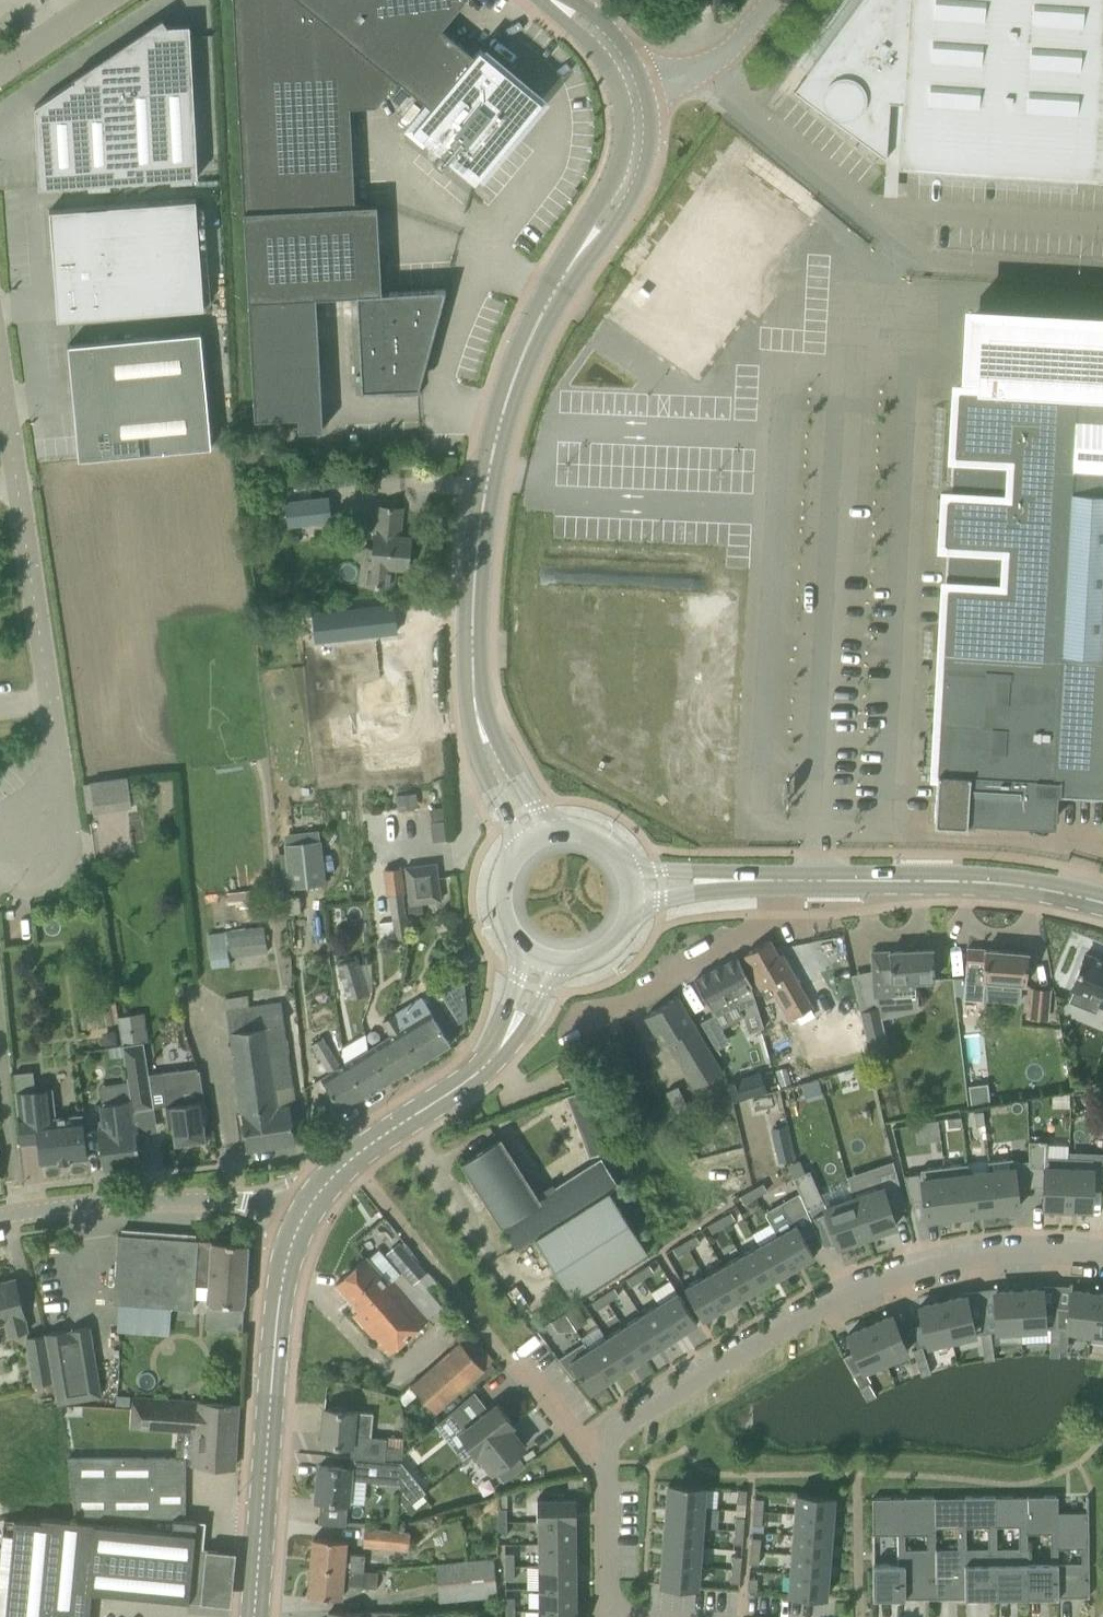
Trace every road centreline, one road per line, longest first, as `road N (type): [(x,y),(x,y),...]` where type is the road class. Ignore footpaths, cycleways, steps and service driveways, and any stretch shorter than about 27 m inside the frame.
road 1 (residential): [(1102,1258),(980,1258),(843,1298),(619,1427),(605,1459)]
road 2 (secondary): [(576,258),(510,381),(492,452),(472,622),(474,710),(486,740)]
road 3 (residential): [(0,374),(52,728),(48,790),(19,850)]
road 4 (unclassified): [(710,67),(935,268),(1102,279)]
road 5 (secondary): [(252,1616),(283,1275),(302,1226)]
road 6 (tertiary): [(776,881),(992,879),(1102,901)]
road 7 (tertiary): [(302,1226),(256,1203),(193,1200),(0,1218)]
road 8 (secondary): [(302,1226),(352,1160),(473,1077),(502,1047)]
road 9 (residential): [(581,1026),(772,921),(776,881)]
road 10 (secondary): [(576,258),(612,228),(632,196),(644,164),(646,104)]
road 11 (secondary): [(618,103),(612,183),(576,258)]
road 12 (residential): [(605,1459),(612,1616)]
road 13 (residential): [(605,1459),(572,1437),(512,1360)]
road 14 (unclassified): [(105,0),(0,72)]
road 15 (secondary): [(556,0),(611,71),(618,103)]
road 16 (secondary): [(516,847),(495,889),(496,913),(522,953)]

